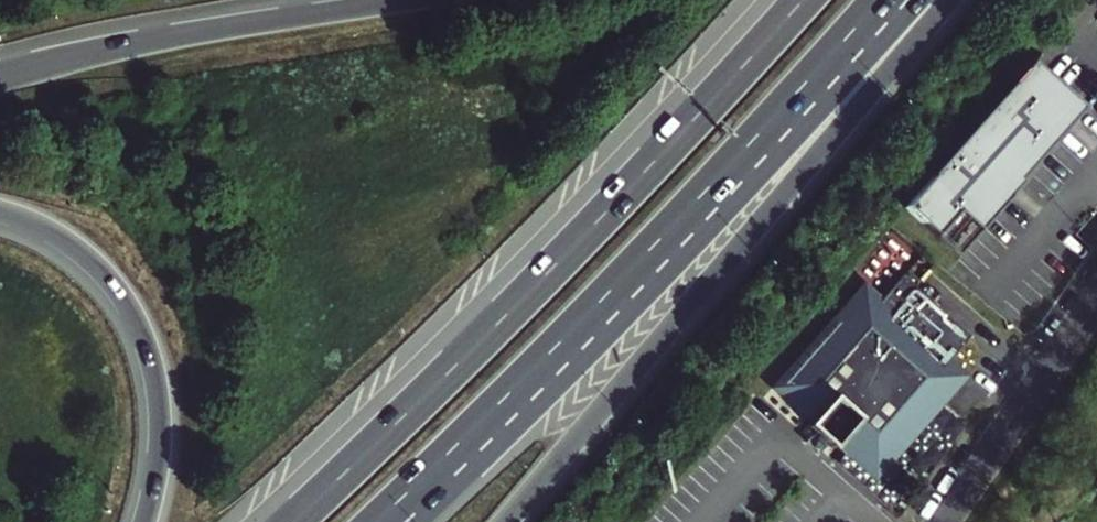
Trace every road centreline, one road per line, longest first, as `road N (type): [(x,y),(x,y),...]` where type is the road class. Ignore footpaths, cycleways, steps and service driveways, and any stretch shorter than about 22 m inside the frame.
road 1 (trunk): [(804,0),(589,231),(293,521)]
road 2 (trunk): [(391,521),(530,389),(892,0)]
road 3 (trunk): [(505,521),(949,0)]
road 4 (trunk): [(380,0),(150,36),(0,74)]
road 5 (trunk): [(0,210),(81,250),(136,315),(160,407),(145,521)]
road 6 (unclassified): [(943,521),(1096,303)]

